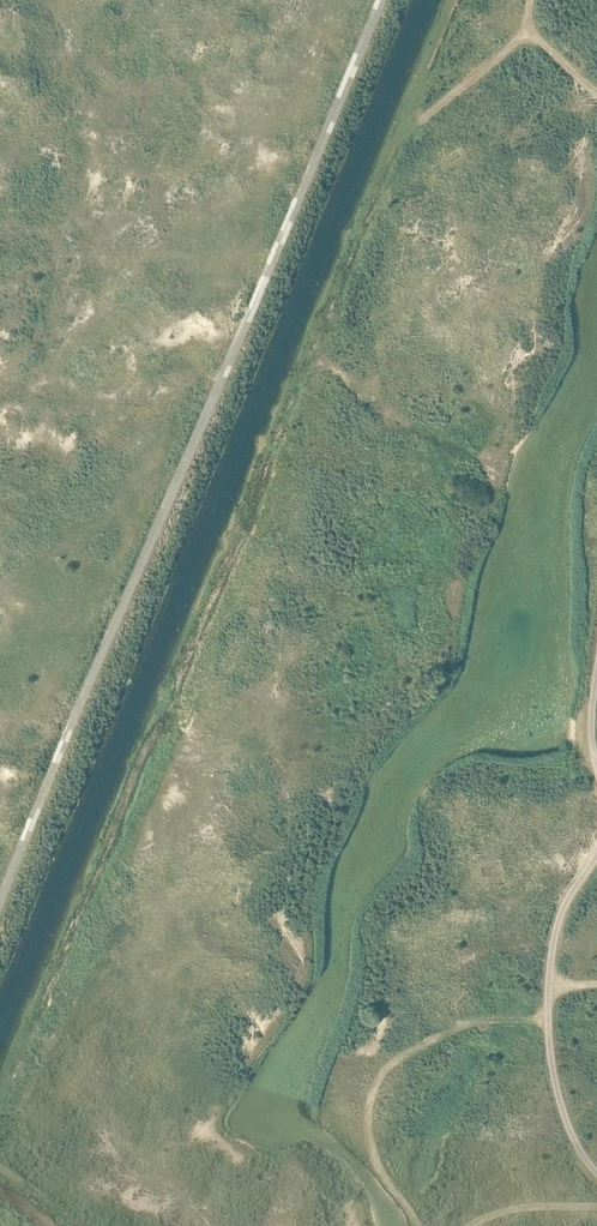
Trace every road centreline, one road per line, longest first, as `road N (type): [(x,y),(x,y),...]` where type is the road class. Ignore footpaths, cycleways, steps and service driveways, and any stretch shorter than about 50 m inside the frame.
road 1 (track): [(402,132),(197,639),(0,1093)]
road 2 (track): [(0,902),(382,0)]
road 3 (track): [(596,850),(555,950),(553,988),(560,1101),(596,1167)]
road 4 (track): [(531,34),(402,132),(420,86)]
road 5 (track): [(596,1206),(528,1206),(472,1225)]

